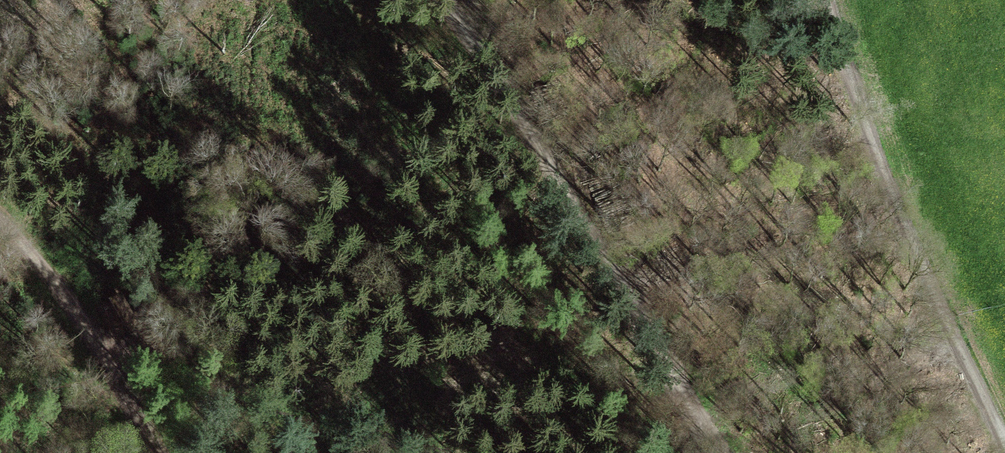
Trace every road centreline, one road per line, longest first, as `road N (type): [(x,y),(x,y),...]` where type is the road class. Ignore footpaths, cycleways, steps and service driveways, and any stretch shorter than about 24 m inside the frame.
road 1 (track): [(425,0),(638,313),(719,452)]
road 2 (track): [(832,0),(870,118),(1004,434)]
road 3 (track): [(0,218),(77,312),(154,452)]

